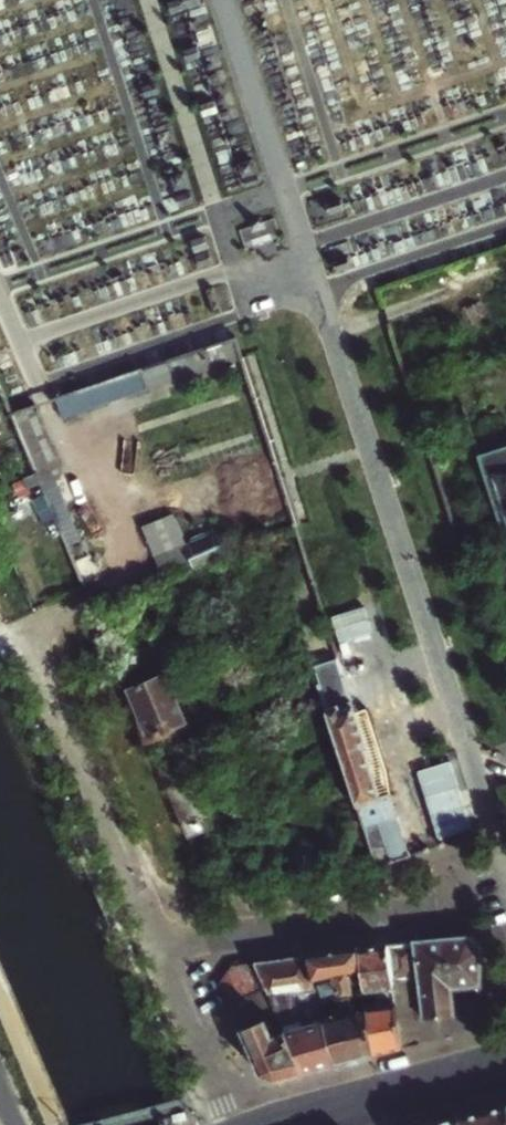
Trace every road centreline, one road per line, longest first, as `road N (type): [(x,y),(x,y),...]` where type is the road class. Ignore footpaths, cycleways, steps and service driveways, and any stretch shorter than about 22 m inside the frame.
road 1 (residential): [(169,946),(24,629)]
road 2 (residential): [(169,946),(505,893)]
road 3 (tertiary): [(505,1064),(279,1124)]
road 4 (residential): [(237,1124),(169,946)]

